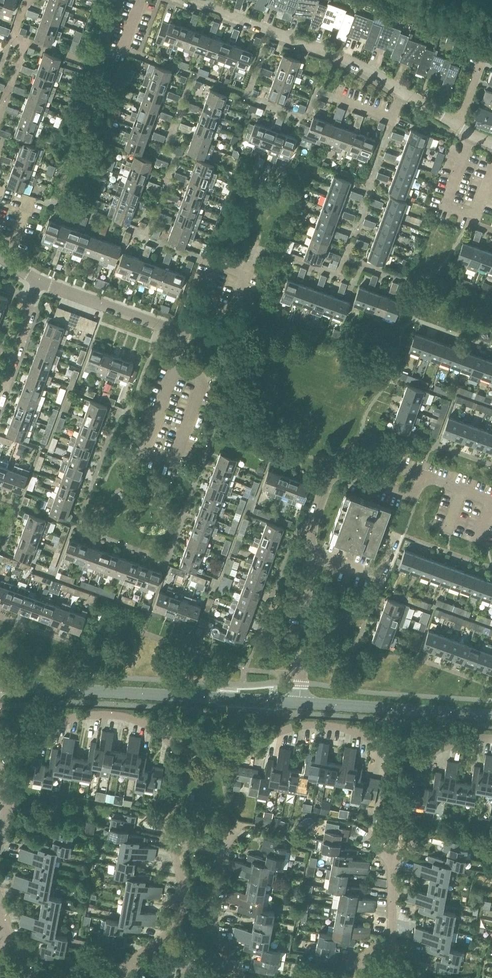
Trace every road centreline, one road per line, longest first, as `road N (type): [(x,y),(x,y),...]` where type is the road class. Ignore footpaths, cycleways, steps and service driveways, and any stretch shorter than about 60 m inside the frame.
road 1 (residential): [(491,740),(412,760),(330,725),(198,756),(120,715),(84,714),(0,745)]
road 2 (tertiary): [(302,702),(0,685)]
road 3 (residential): [(184,0),(353,60),(401,90)]
road 4 (residential): [(176,368),(187,333),(39,281)]
road 5 (tertiary): [(491,716),(302,702)]
road 6 (residential): [(309,553),(337,472),(412,494),(424,475)]
road 7 (residential): [(302,702),(309,553)]
road 8 (residential): [(173,847),(182,913),(169,938),(144,956)]
road 9 (residential): [(233,973),(211,908),(221,852)]

